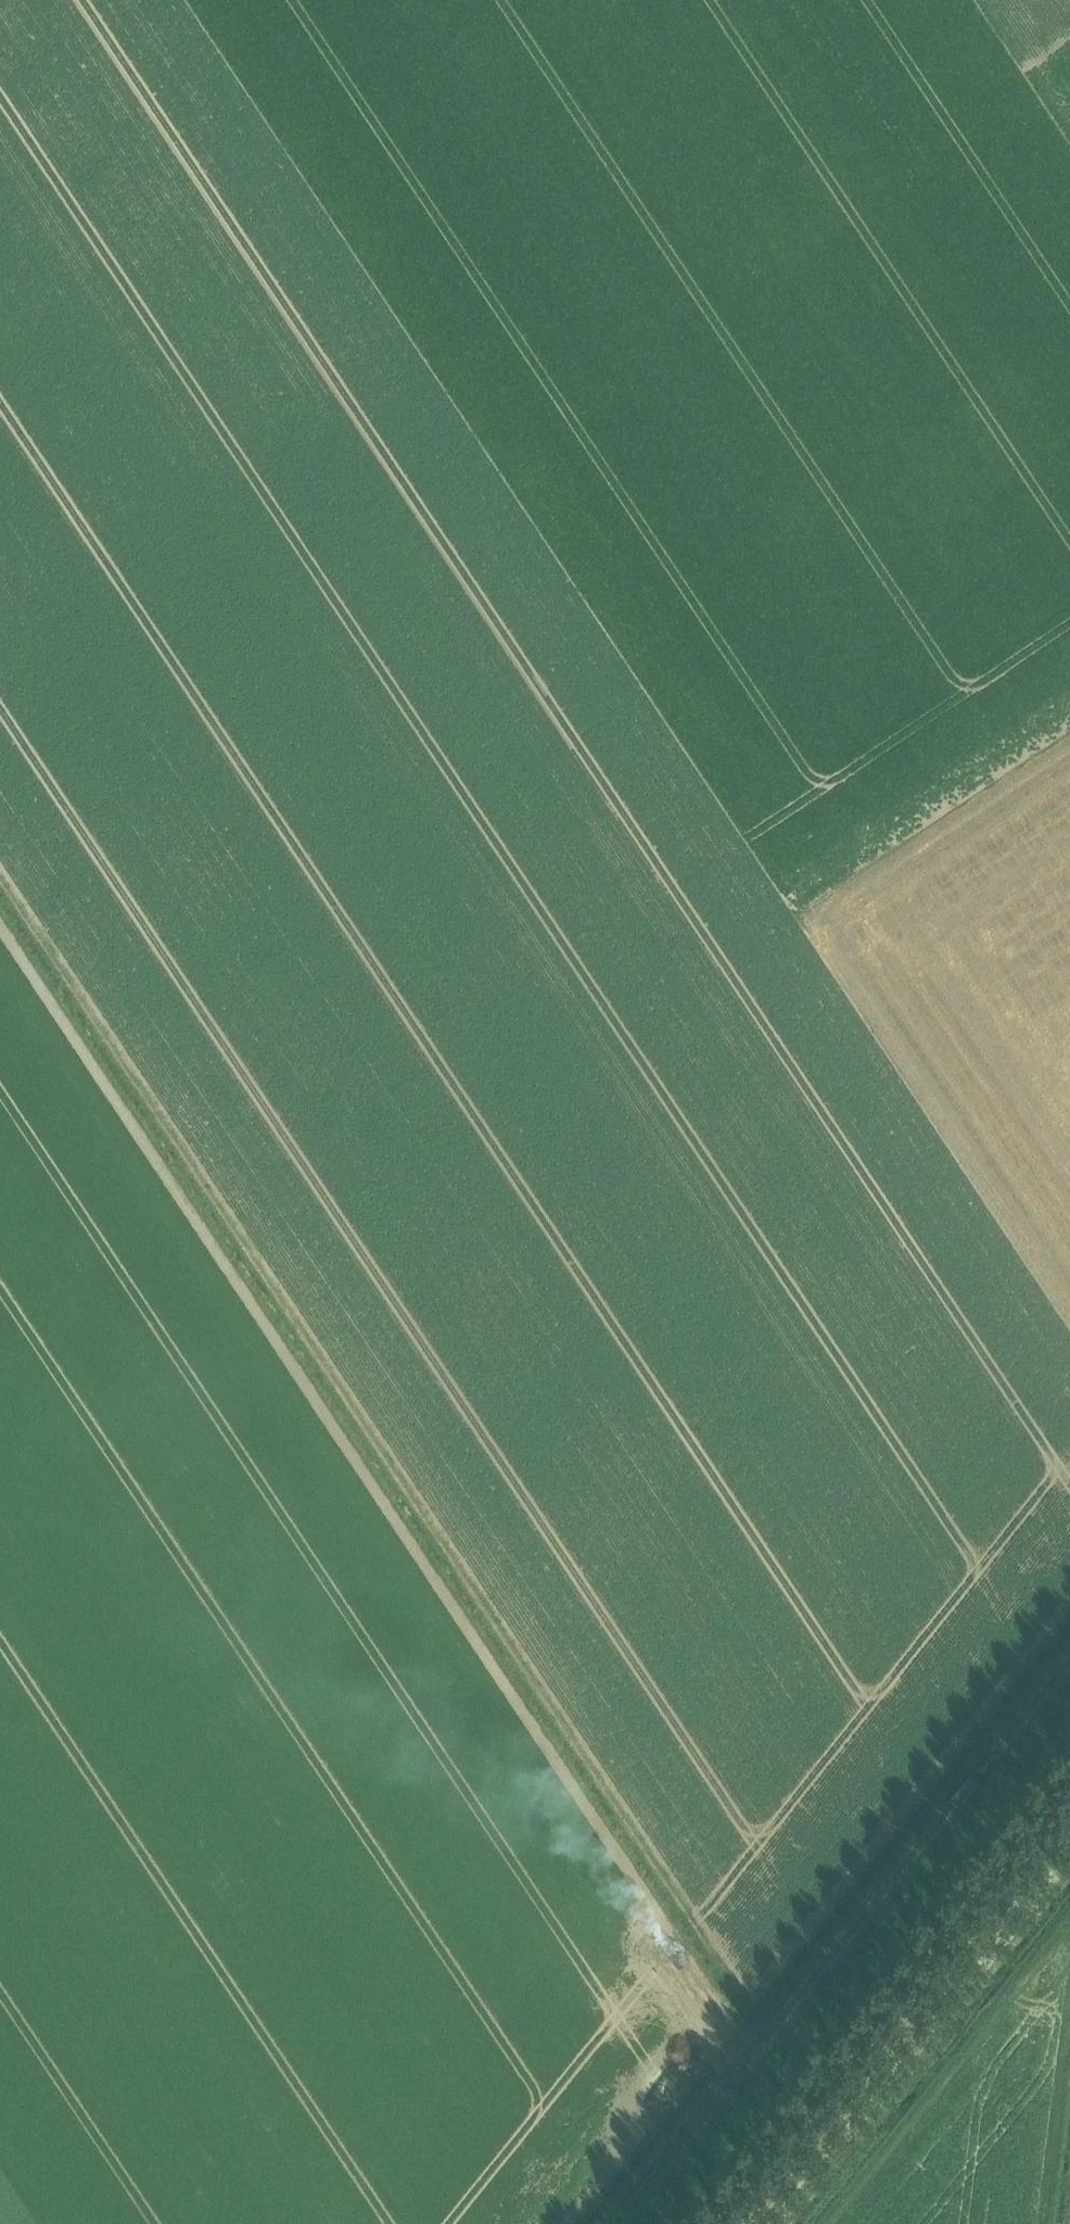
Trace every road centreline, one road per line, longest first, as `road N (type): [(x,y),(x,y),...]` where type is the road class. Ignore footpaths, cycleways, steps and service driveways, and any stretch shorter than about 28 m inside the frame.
road 1 (unclassified): [(1069,1858),(775,2223)]

